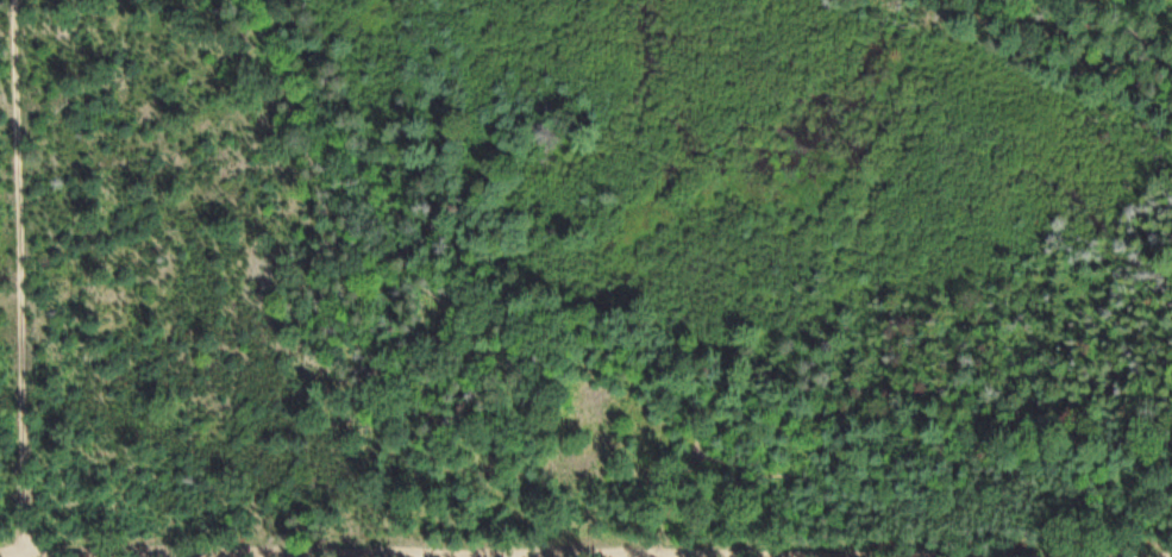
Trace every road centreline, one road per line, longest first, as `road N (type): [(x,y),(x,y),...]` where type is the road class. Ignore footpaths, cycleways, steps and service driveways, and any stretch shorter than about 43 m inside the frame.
road 1 (track): [(19,0),(24,556)]
road 2 (residential): [(179,556),(0,556)]

